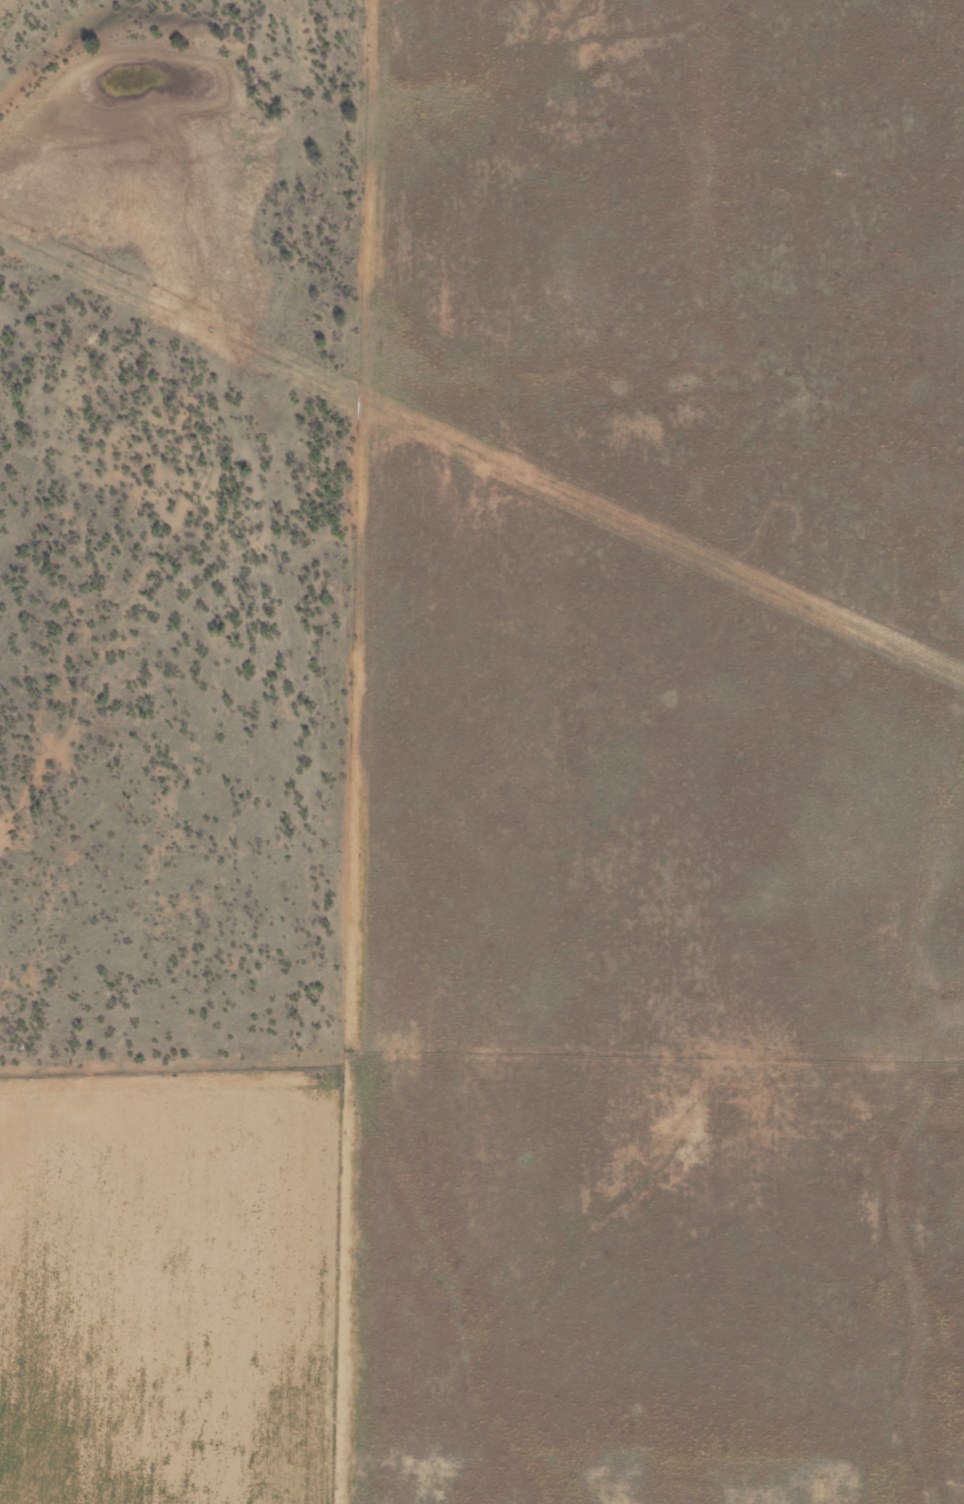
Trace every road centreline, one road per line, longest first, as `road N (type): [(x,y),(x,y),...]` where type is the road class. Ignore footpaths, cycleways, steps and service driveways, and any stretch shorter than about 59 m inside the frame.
road 1 (residential): [(0,826),(314,192),(261,0)]

